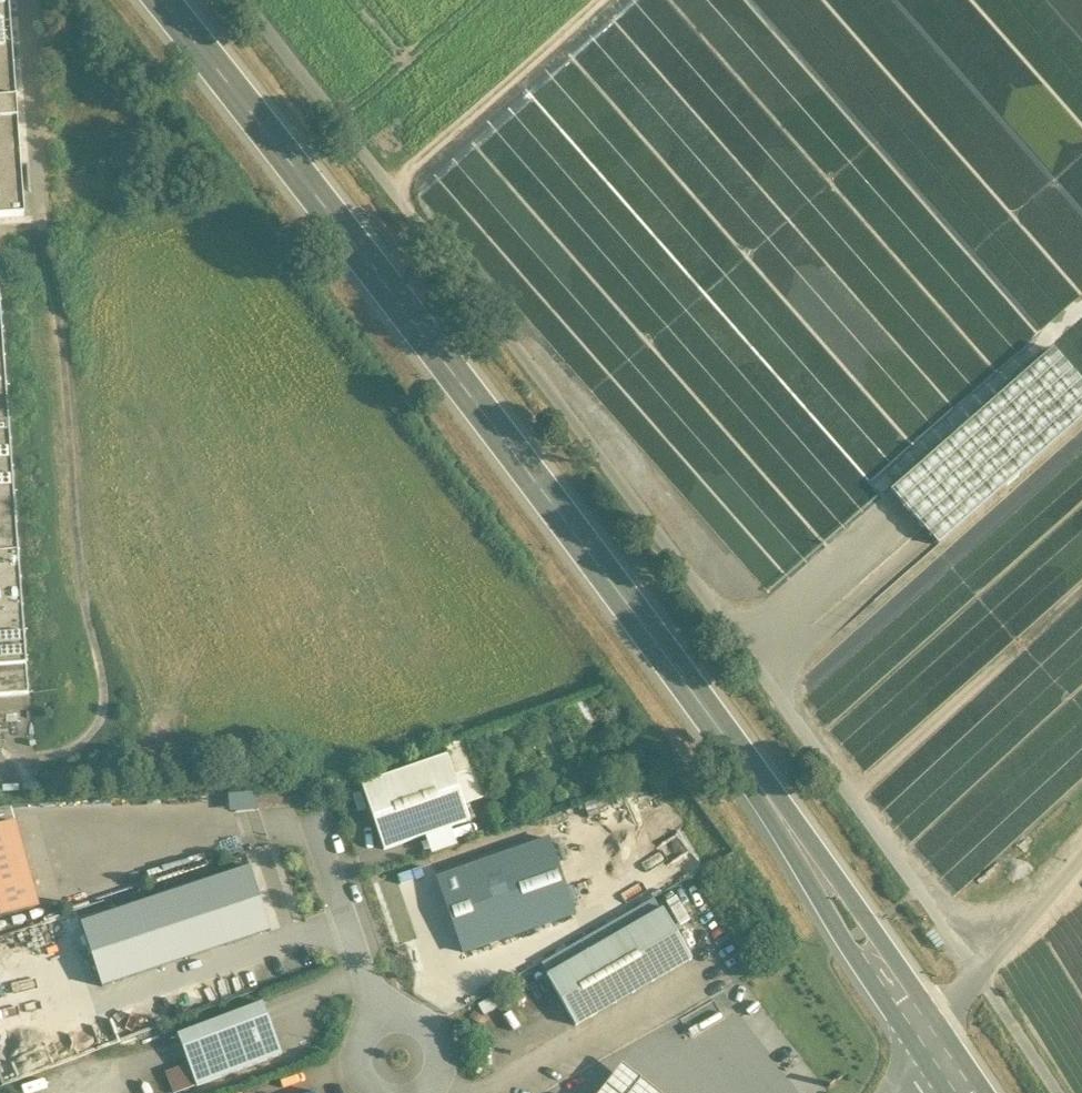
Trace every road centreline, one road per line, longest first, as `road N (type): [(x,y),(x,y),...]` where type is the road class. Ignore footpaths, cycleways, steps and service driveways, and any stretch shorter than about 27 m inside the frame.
road 1 (track): [(1057,1092),(786,707),(239,0)]
road 2 (secondary): [(158,0),(617,589),(930,1042)]
road 3 (track): [(390,189),(603,0)]
road 4 (unclassified): [(930,1042),(1081,857)]
road 5 (residential): [(382,1021),(311,823)]

